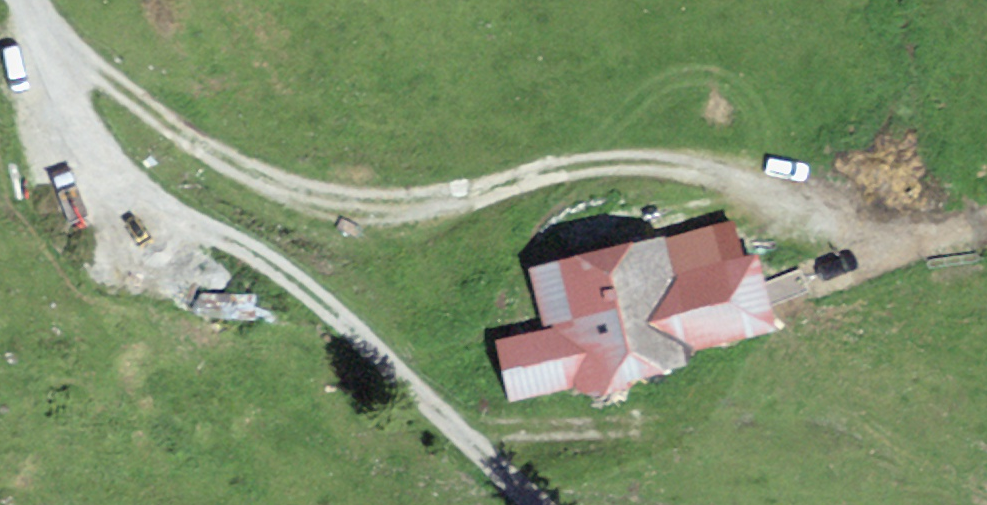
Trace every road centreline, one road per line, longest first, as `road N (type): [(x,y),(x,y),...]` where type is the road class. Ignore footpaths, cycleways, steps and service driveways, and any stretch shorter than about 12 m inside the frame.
road 1 (unclassified): [(33,0),(58,34),(163,121),(247,171),(325,196),(428,200),(578,165),(641,162),(824,210)]
road 2 (track): [(58,34),(81,130),(126,186),(275,265),(319,298),(547,504)]
road 3 (track): [(986,217),(946,235),(892,237),(824,210)]

